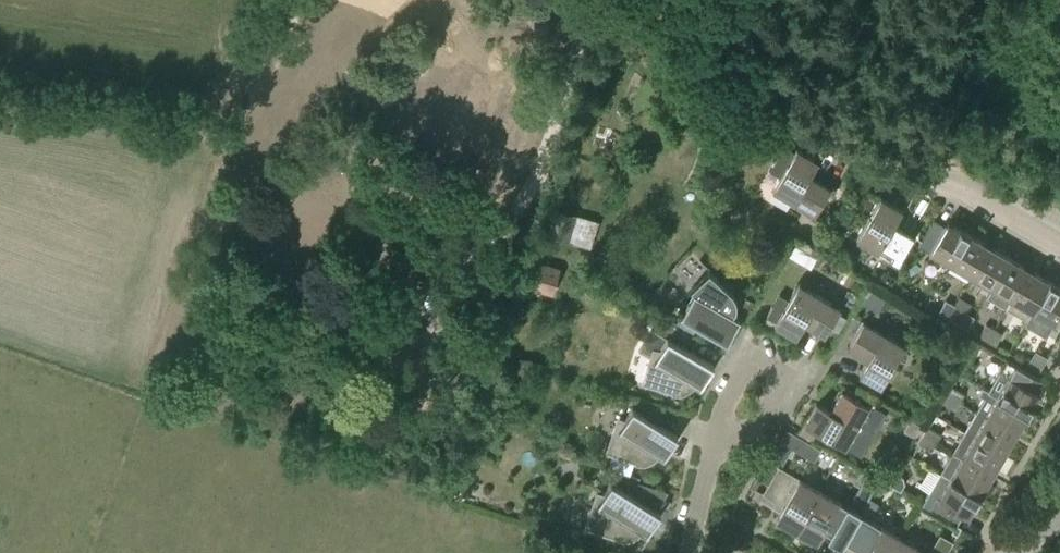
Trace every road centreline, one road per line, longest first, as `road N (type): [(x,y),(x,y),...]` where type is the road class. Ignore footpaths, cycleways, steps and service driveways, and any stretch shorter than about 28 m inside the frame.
road 1 (residential): [(1059,251),(951,182),(790,124)]
road 2 (residential): [(709,455),(769,411),(790,374),(750,355),(718,416)]
road 3 (track): [(976,0),(951,182)]
road 4 (track): [(790,124),(709,0)]

